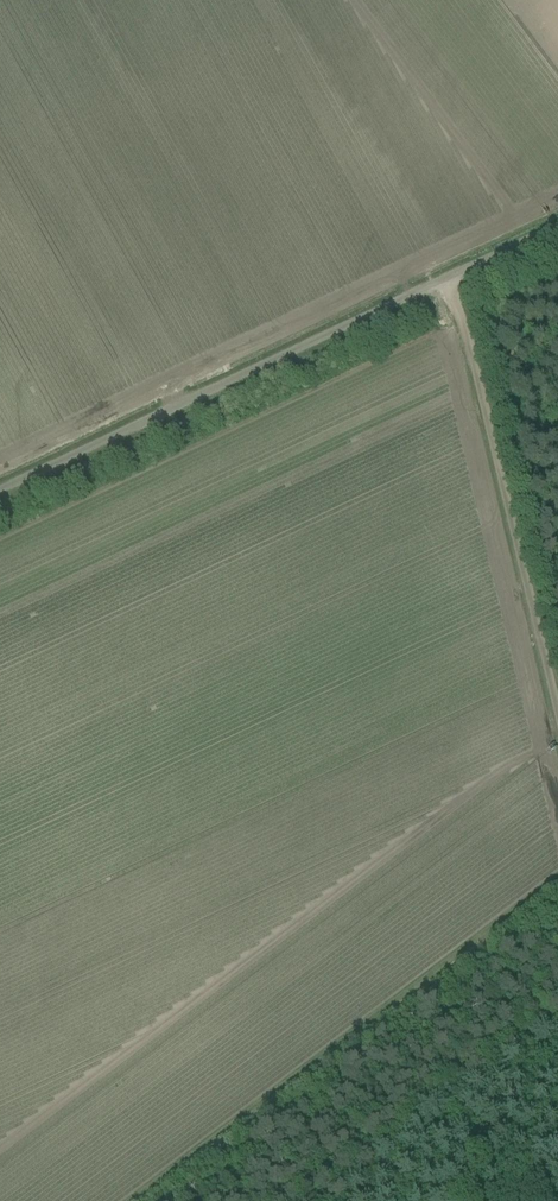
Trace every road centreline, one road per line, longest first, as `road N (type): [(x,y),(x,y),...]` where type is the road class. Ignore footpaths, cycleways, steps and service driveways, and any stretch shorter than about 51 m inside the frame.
road 1 (unclassified): [(0,491),(557,227)]
road 2 (track): [(138,1200),(557,883)]
road 3 (track): [(557,710),(456,277)]

